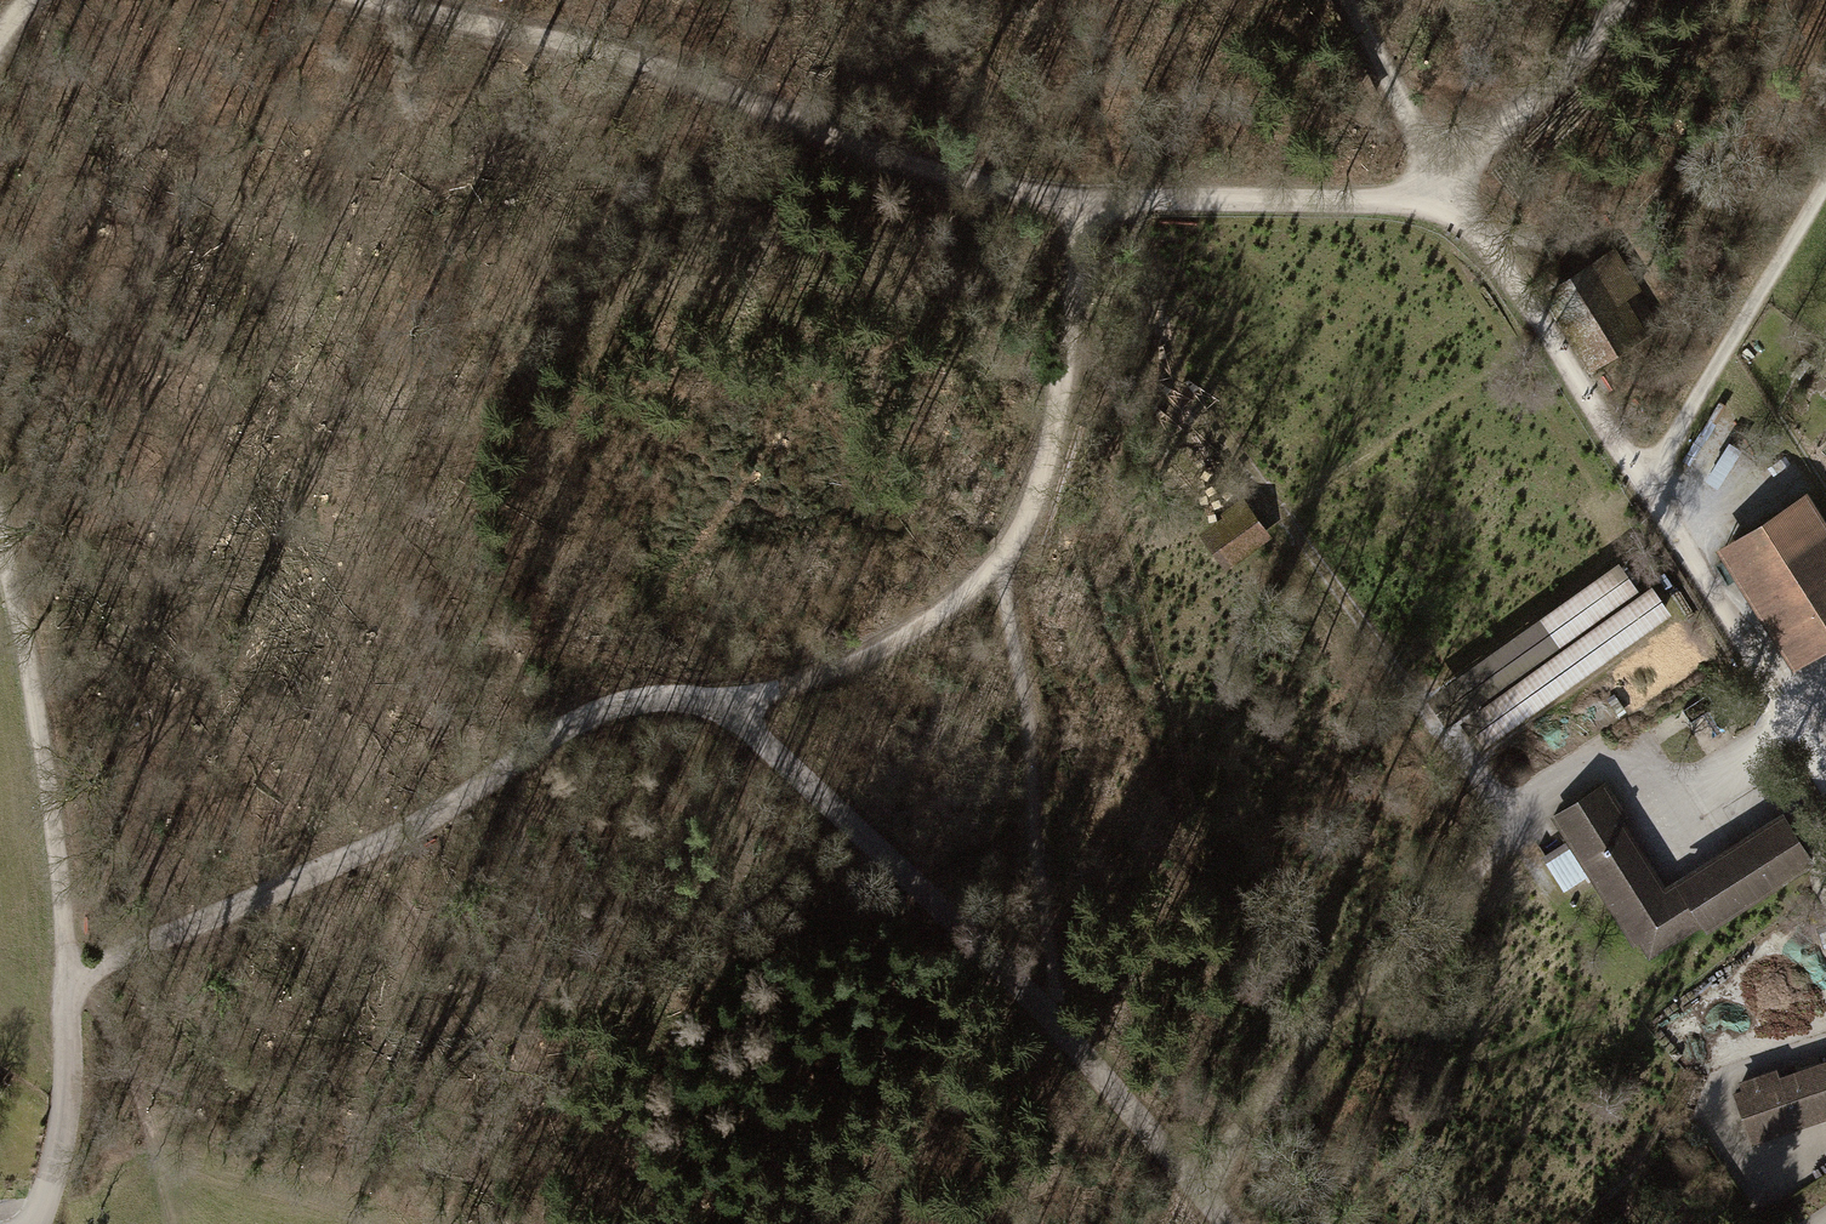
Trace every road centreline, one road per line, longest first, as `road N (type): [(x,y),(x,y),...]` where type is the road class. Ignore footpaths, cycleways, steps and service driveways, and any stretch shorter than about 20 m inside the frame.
road 1 (track): [(1435,201),(1085,199),(1001,188),(625,57),(376,0)]
road 2 (unclassified): [(749,708),(686,692),(599,711),(414,825),(69,977)]
road 3 (unclassified): [(1226,1223),(1004,974),(790,769),(749,708)]
road 4 (unclassified): [(1825,779),(1527,298),(1435,201)]
road 5 (track): [(1085,199),(1040,481),(1001,570),(902,638),(774,699)]
road 6 (track): [(1001,570),(1037,759),(1062,1041)]
road 7 (track): [(69,977),(44,764),(0,545)]
road 8 (track): [(1825,183),(1647,497)]
road 9 (track): [(1435,201),(1622,0)]
road 10 (residential): [(29,1223),(49,1182),(67,1087),(69,977)]
road 11 (track): [(1435,201),(1395,91),(1348,0)]

